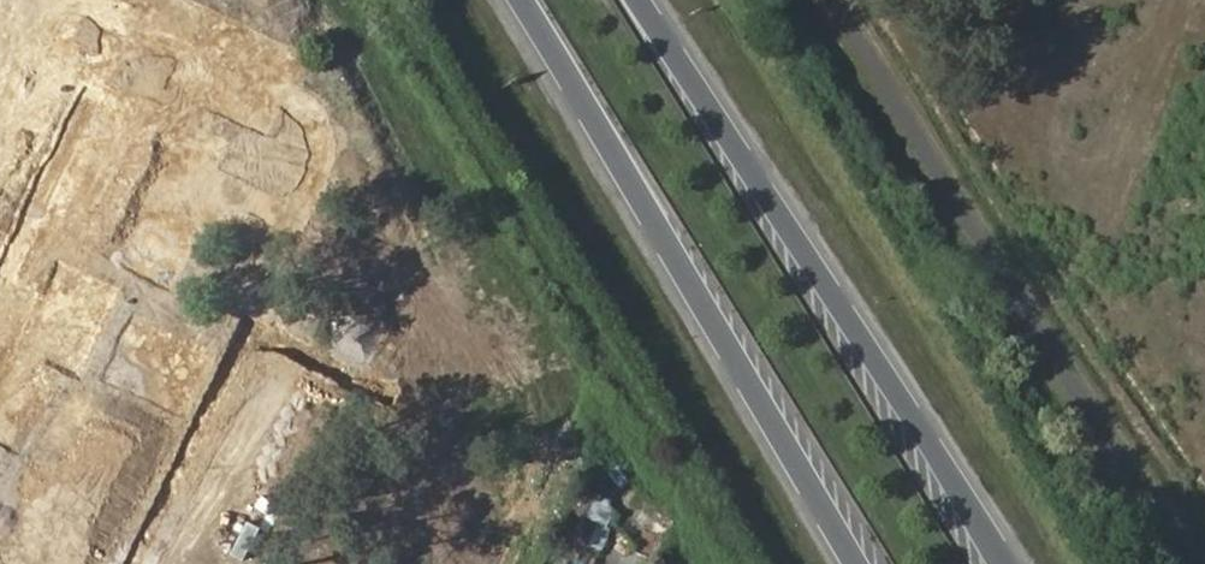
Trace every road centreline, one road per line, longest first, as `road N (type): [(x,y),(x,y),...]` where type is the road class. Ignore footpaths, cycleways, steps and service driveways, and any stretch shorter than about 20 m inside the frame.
road 1 (primary): [(996,563),(643,0)]
road 2 (primary): [(515,0),(863,563)]

